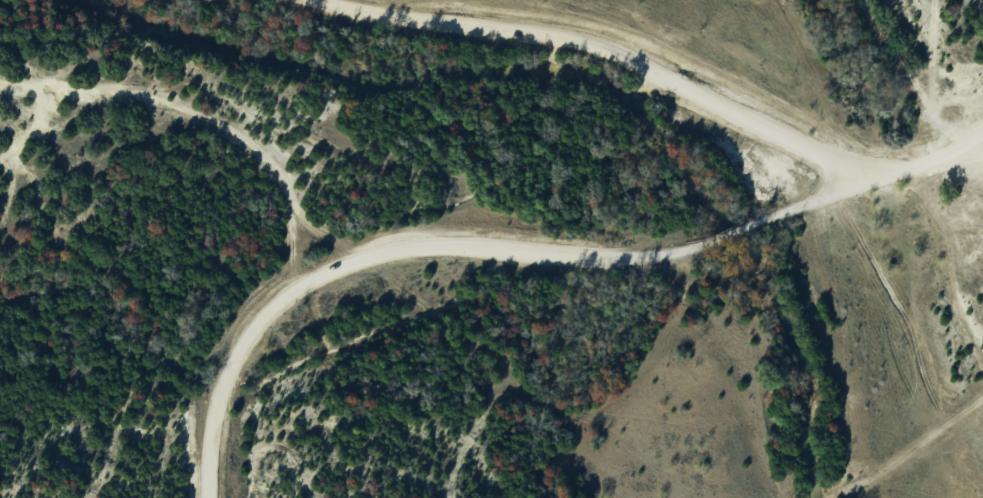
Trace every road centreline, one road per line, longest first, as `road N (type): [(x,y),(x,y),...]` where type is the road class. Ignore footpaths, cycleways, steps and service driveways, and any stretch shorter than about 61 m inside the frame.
road 1 (residential): [(213,497),(221,426),(252,342),(295,301),(347,271),(471,248),(670,254),(877,181)]
road 2 (residential): [(877,181),(619,52),(303,0)]

